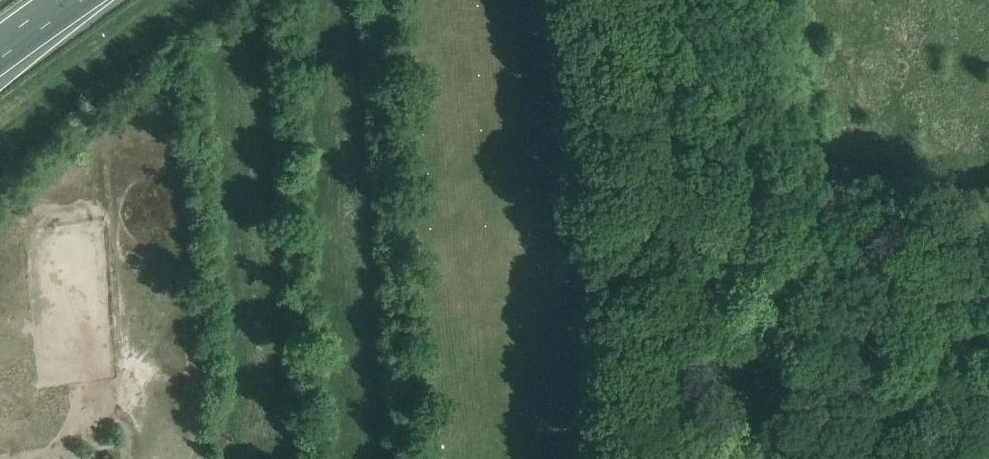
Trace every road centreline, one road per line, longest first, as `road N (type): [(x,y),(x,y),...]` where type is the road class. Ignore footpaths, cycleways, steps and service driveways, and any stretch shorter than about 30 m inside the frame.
road 1 (unclassified): [(623,458),(575,0)]

